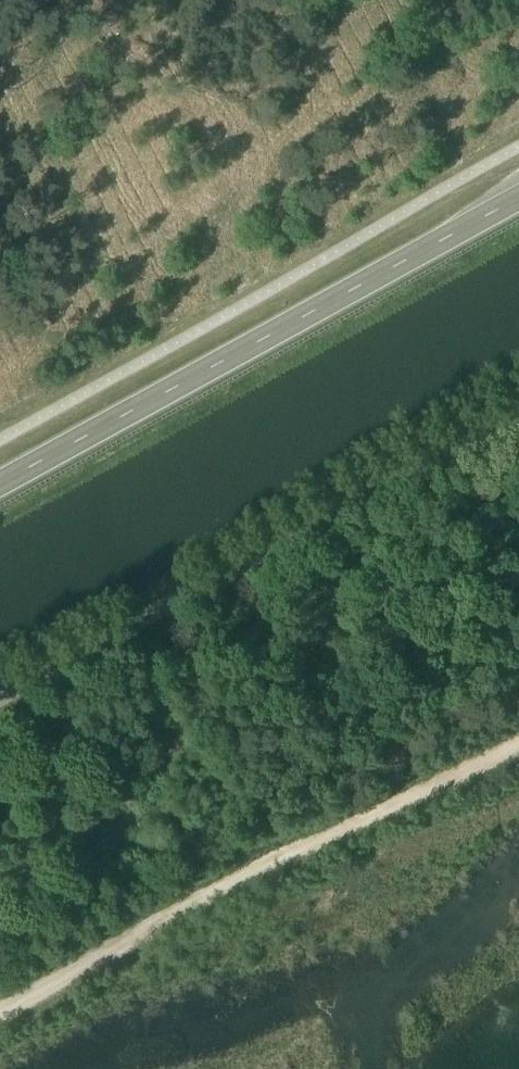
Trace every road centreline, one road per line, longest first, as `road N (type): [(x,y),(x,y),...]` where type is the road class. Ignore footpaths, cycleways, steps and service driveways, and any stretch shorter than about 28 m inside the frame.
road 1 (secondary): [(0,492),(518,199)]
road 2 (unclassified): [(0,695),(518,411)]
road 3 (track): [(518,744),(241,874),(0,1010)]

